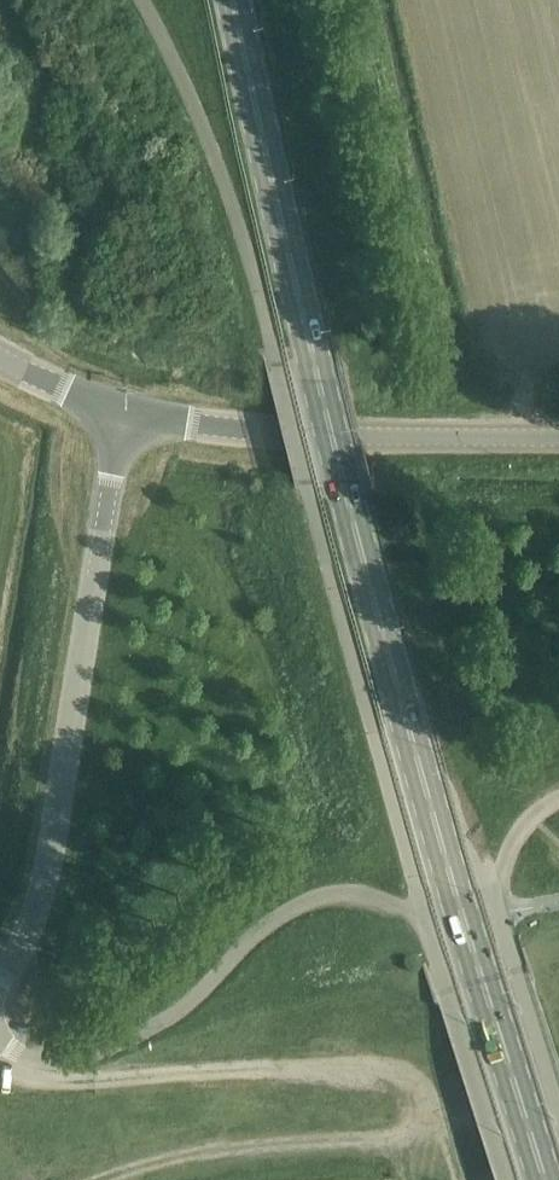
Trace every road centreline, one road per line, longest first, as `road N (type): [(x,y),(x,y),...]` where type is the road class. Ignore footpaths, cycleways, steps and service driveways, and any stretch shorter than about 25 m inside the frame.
road 1 (primary): [(539,1179),(366,560),(237,0)]
road 2 (unclassified): [(502,1179),(436,954),(424,925),(386,900),(325,897),(278,919),(175,1015),(74,1062),(37,1060),(0,1038)]
road 3 (track): [(52,1063),(70,1080),(96,1081),(381,1069),(408,1079),(420,1096),(411,1125),(399,1131),(146,1161),(126,1179)]
road 4 (unclassified): [(0,982),(45,887),(122,413)]
road 5 (secondary): [(466,438),(274,433),(122,413)]
road 6 (unclassified): [(558,1110),(505,931),(500,888),(520,829),(558,800)]
road 7 (secondary): [(122,413),(0,360)]

